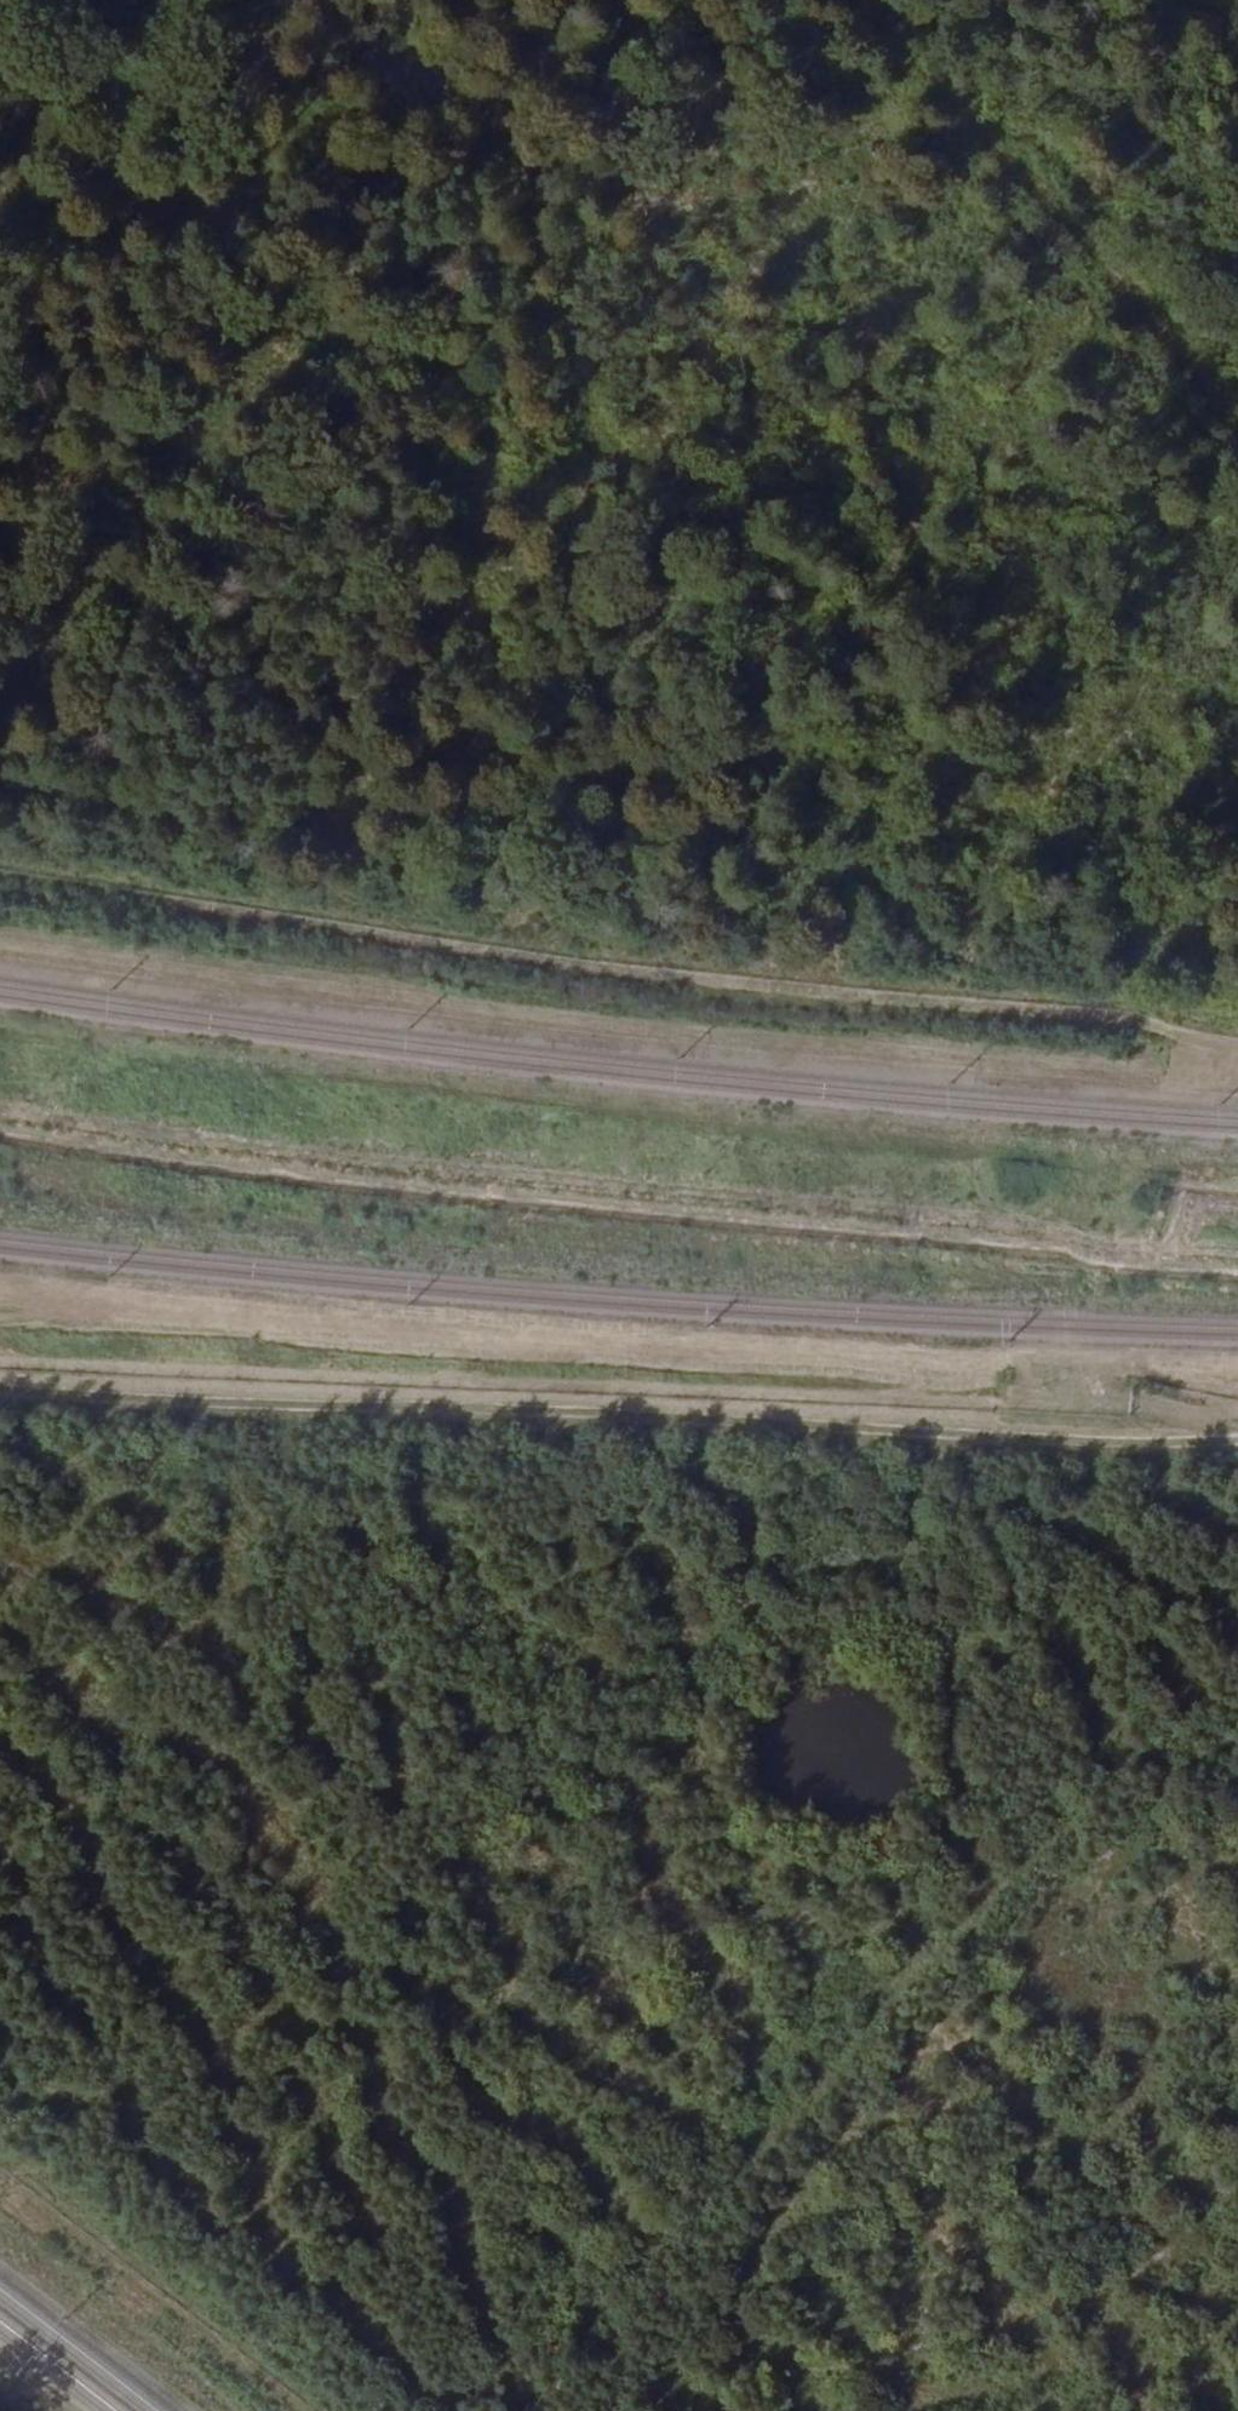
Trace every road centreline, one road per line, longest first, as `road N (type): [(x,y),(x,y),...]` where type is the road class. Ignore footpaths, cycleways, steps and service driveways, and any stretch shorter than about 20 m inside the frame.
road 1 (track): [(1237,414),(862,0)]
road 2 (track): [(169,0),(0,199)]

